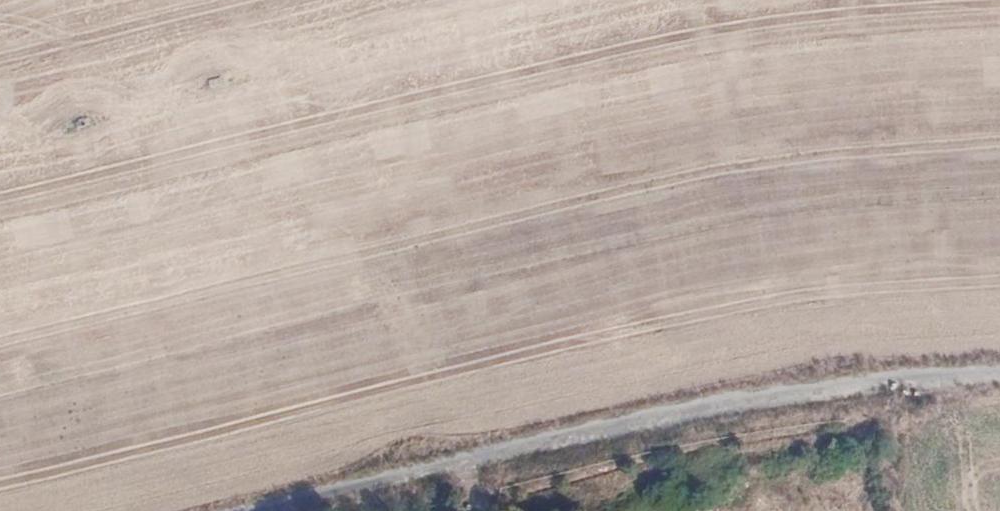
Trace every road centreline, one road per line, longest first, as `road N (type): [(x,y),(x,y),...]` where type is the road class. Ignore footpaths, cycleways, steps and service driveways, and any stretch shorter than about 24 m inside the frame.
road 1 (track): [(274,510),(756,399),(999,377)]

